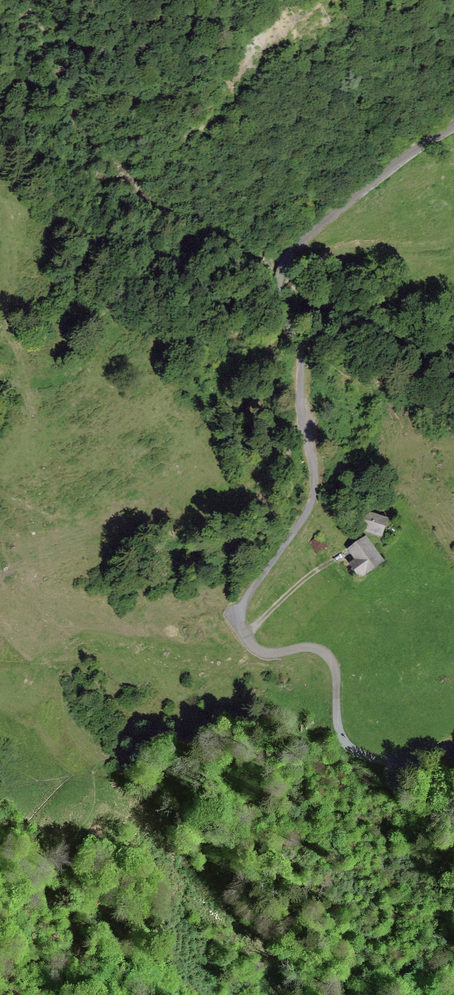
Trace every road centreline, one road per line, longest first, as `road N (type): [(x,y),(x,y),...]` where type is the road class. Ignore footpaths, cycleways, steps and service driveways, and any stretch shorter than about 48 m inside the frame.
road 1 (track): [(289,264),(278,296),(297,330),(315,490),(239,619),(260,651),(314,648),(328,657),(342,739)]
road 2 (track): [(453,123),(326,219),(289,264)]
road 3 (track): [(342,739),(356,752),(399,763),(453,744)]

